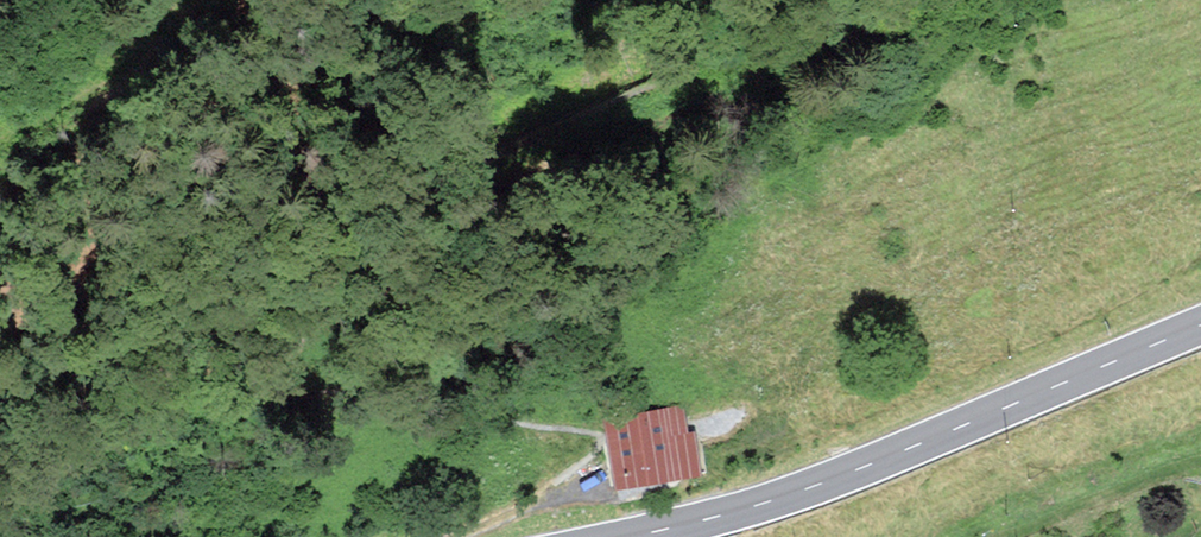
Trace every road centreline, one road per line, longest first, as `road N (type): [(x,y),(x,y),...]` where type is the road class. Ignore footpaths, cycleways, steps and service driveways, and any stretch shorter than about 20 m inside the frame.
road 1 (track): [(740,0),(646,86),(474,164),(307,338),(249,380),(252,393),(438,399),(605,432),(605,447),(530,502),(455,536)]
road 2 (secondary): [(643,536),(792,495),(1200,326)]
road 3 (track): [(1002,536),(1200,459)]

